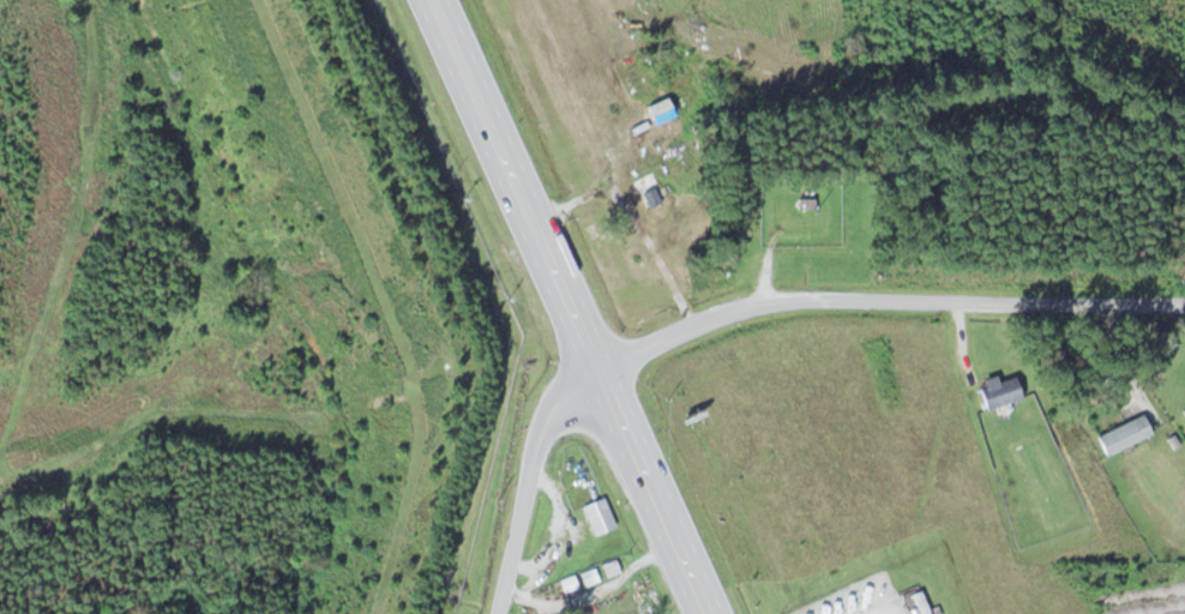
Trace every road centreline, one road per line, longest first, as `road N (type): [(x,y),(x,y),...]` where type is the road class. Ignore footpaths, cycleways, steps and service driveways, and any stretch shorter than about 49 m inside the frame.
road 1 (residential): [(595,373),(756,299),(1184,300)]
road 2 (trunk): [(595,373),(430,0)]
road 3 (residential): [(497,613),(547,413),(595,373)]
road 4 (trunk): [(705,613),(595,373)]

